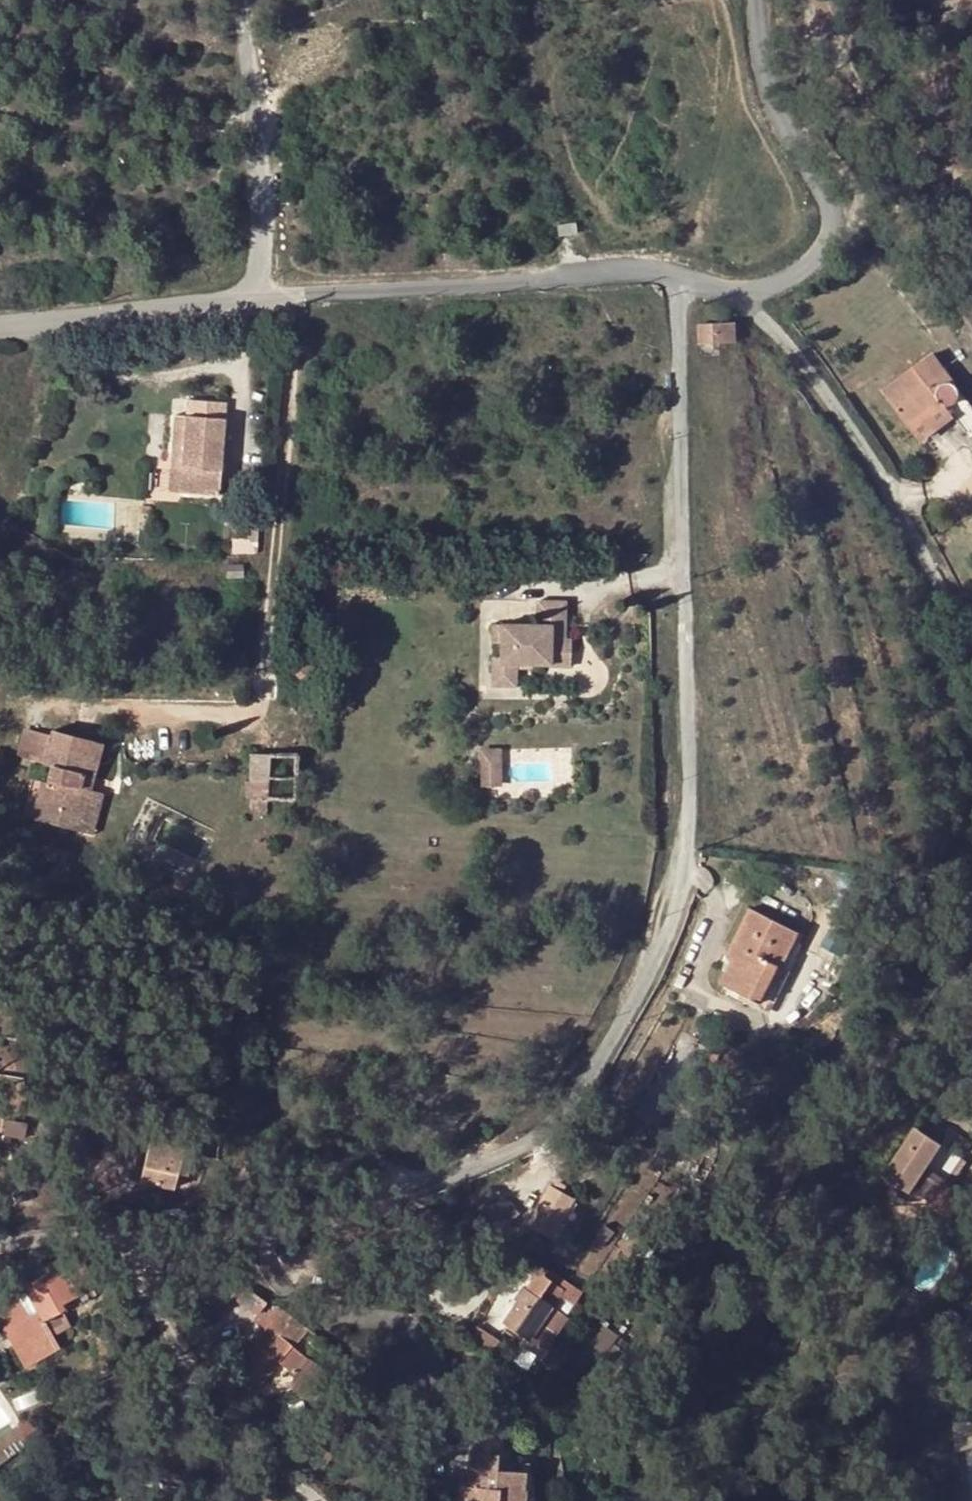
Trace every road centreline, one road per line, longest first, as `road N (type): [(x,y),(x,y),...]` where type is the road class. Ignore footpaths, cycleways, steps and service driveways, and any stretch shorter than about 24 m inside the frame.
road 1 (unclassified): [(686,283),(686,870),(673,924),(640,989),(554,1126),(494,1165),(339,1216),(76,1233),(0,1248)]
road 2 (unclassified): [(258,305),(655,274),(686,283)]
road 3 (unclassified): [(971,618),(753,295)]
road 4 (unclassified): [(753,295),(808,277),(835,234),(830,207),(765,86),(755,0)]
road 5 (unclassified): [(240,0),(263,189),(258,305)]
road 6 (unclassified): [(0,326),(258,305)]

